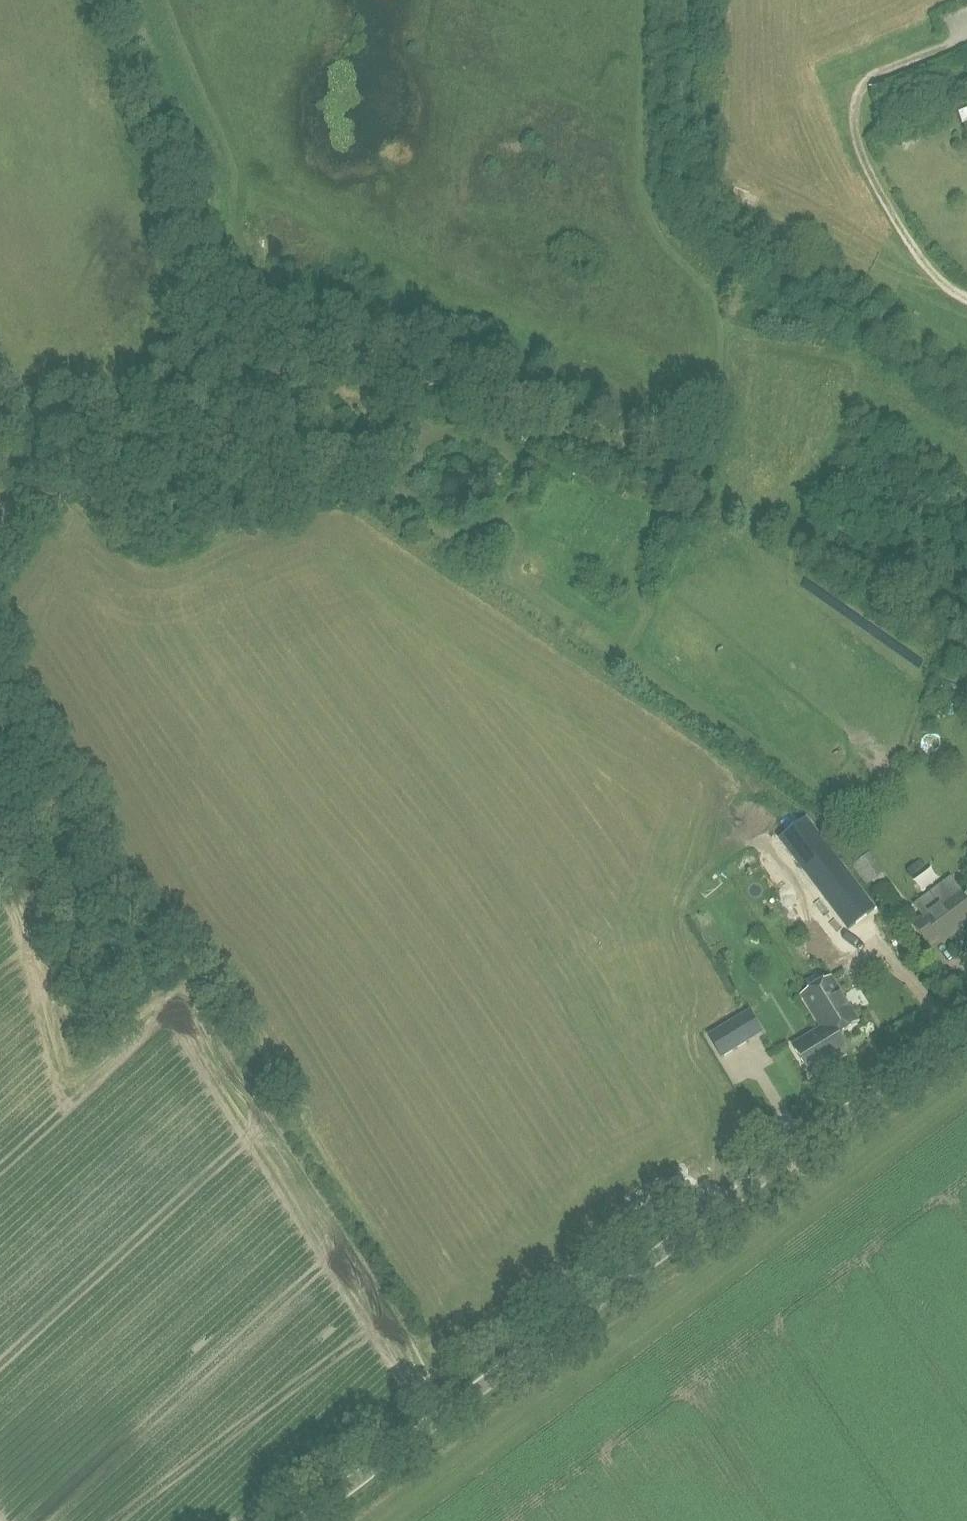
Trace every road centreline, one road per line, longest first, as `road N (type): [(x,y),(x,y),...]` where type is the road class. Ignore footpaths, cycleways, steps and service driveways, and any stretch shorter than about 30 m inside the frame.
road 1 (unclassified): [(321,1520),(966,1036)]

